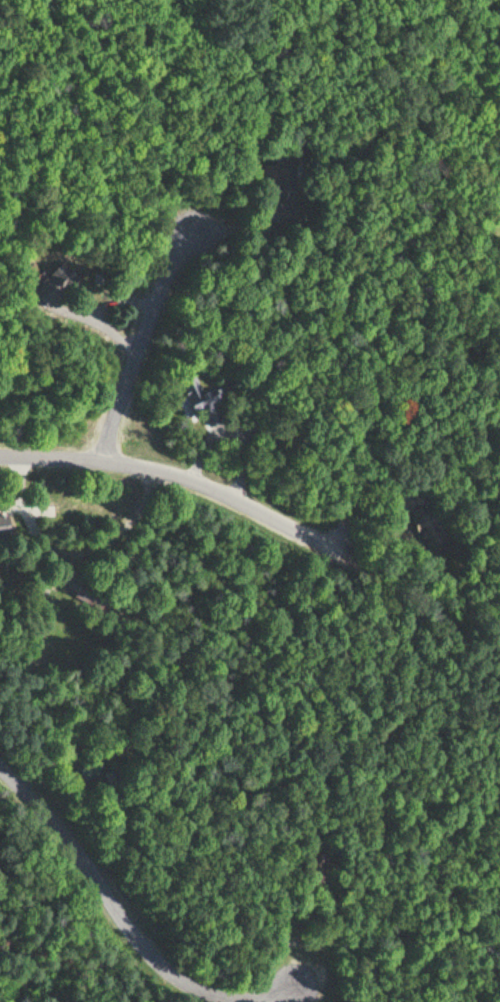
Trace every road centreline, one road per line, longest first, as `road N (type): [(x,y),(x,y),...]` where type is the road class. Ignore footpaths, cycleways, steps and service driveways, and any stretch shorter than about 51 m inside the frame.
road 1 (residential): [(0,458),(178,471),(405,585)]
road 2 (residential): [(0,760),(197,984),(238,996),(295,982)]
road 3 (residential): [(105,461),(159,292),(193,229)]

